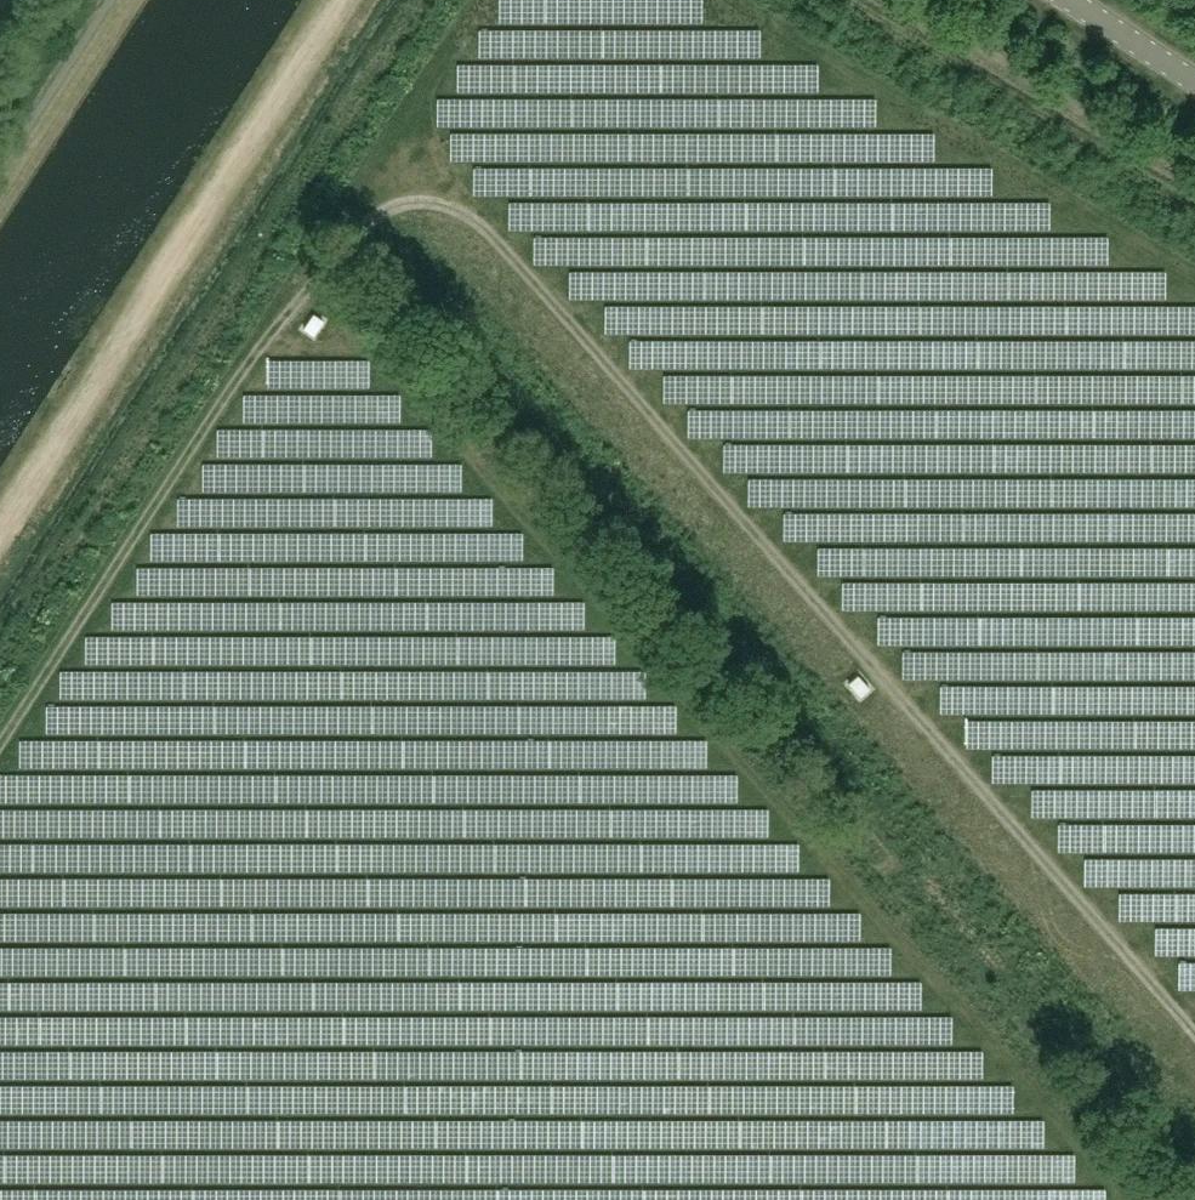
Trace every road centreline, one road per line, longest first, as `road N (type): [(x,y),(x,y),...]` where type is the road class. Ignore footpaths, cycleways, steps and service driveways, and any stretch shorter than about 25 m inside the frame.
road 1 (track): [(344,0),(0,531)]
road 2 (track): [(136,0),(0,212)]
road 3 (tertiary): [(1194,81),(1071,0)]

